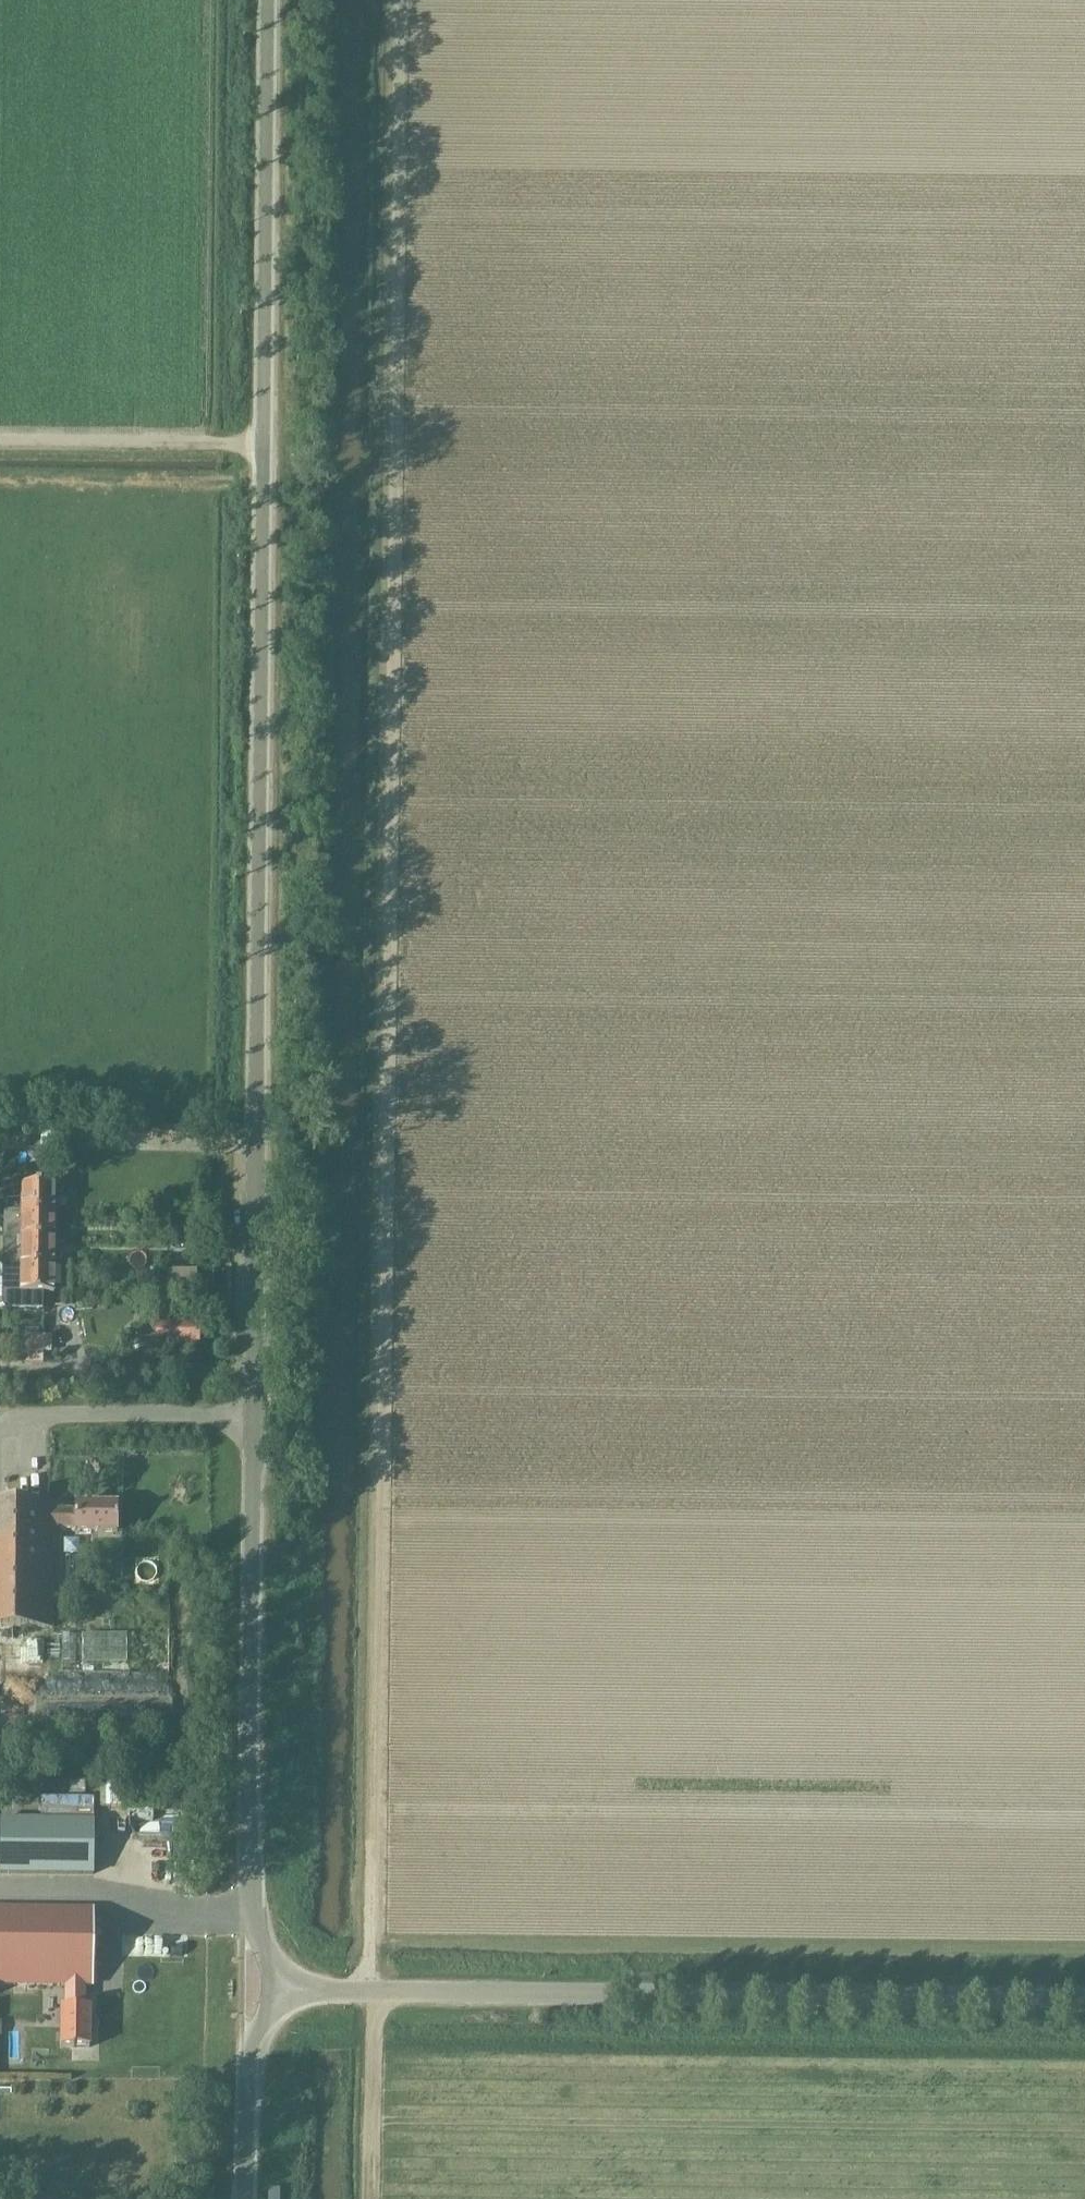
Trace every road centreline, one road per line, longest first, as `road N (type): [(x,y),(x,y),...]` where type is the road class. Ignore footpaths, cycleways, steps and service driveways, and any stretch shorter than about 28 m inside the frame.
road 1 (unclassified): [(273,1988),(249,1886),(268,0)]
road 2 (unclassified): [(273,1988),(1084,1998)]
road 3 (unclassified): [(245,2198),(248,2046),(273,1988)]

